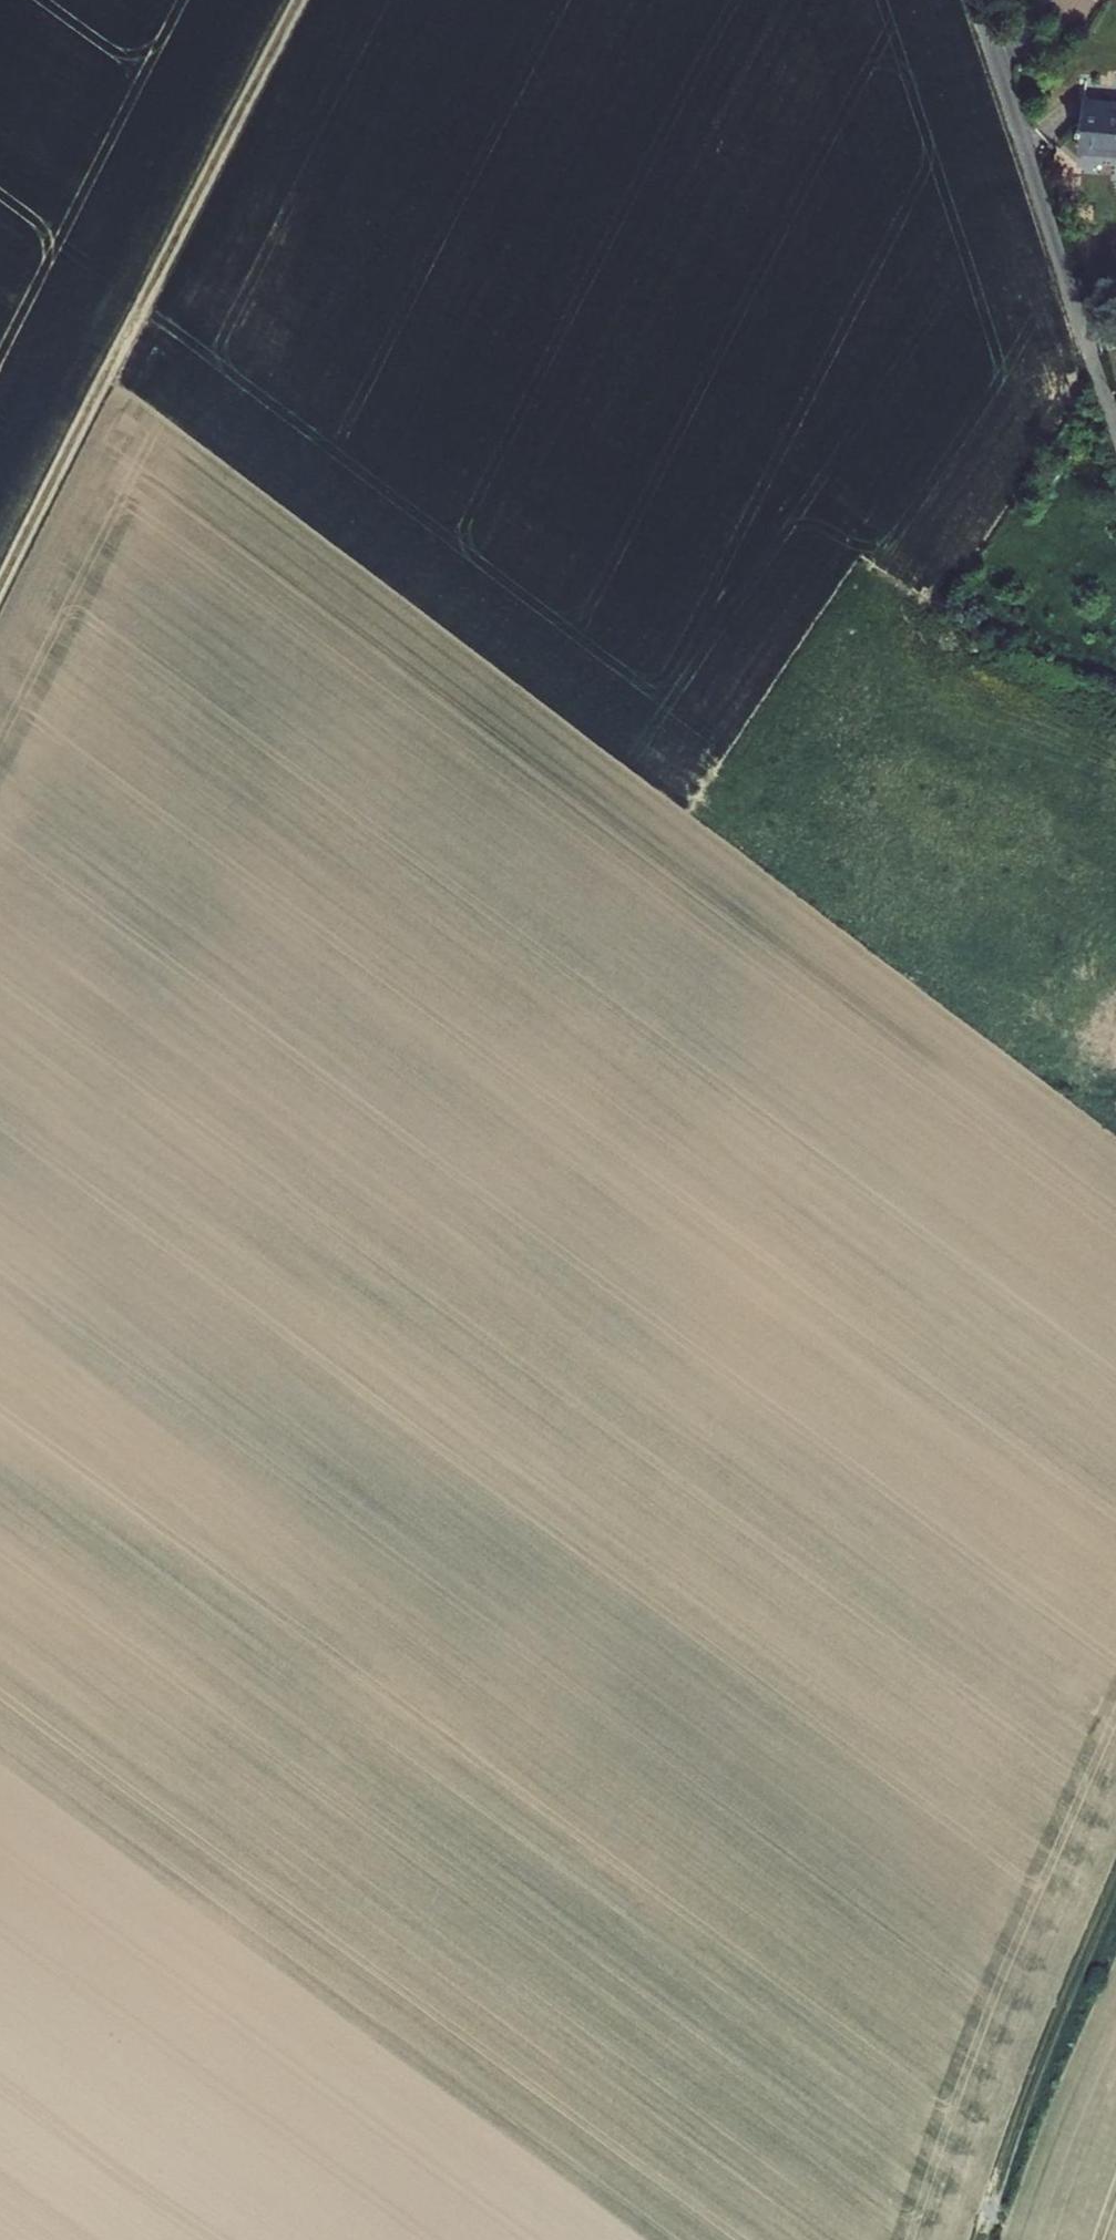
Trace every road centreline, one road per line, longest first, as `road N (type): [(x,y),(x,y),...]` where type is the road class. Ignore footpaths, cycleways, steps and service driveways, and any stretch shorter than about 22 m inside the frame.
road 1 (track): [(0,582),(296,0)]
road 2 (residential): [(975,0),(1115,434)]
road 3 (track): [(1115,1886),(981,2239)]

